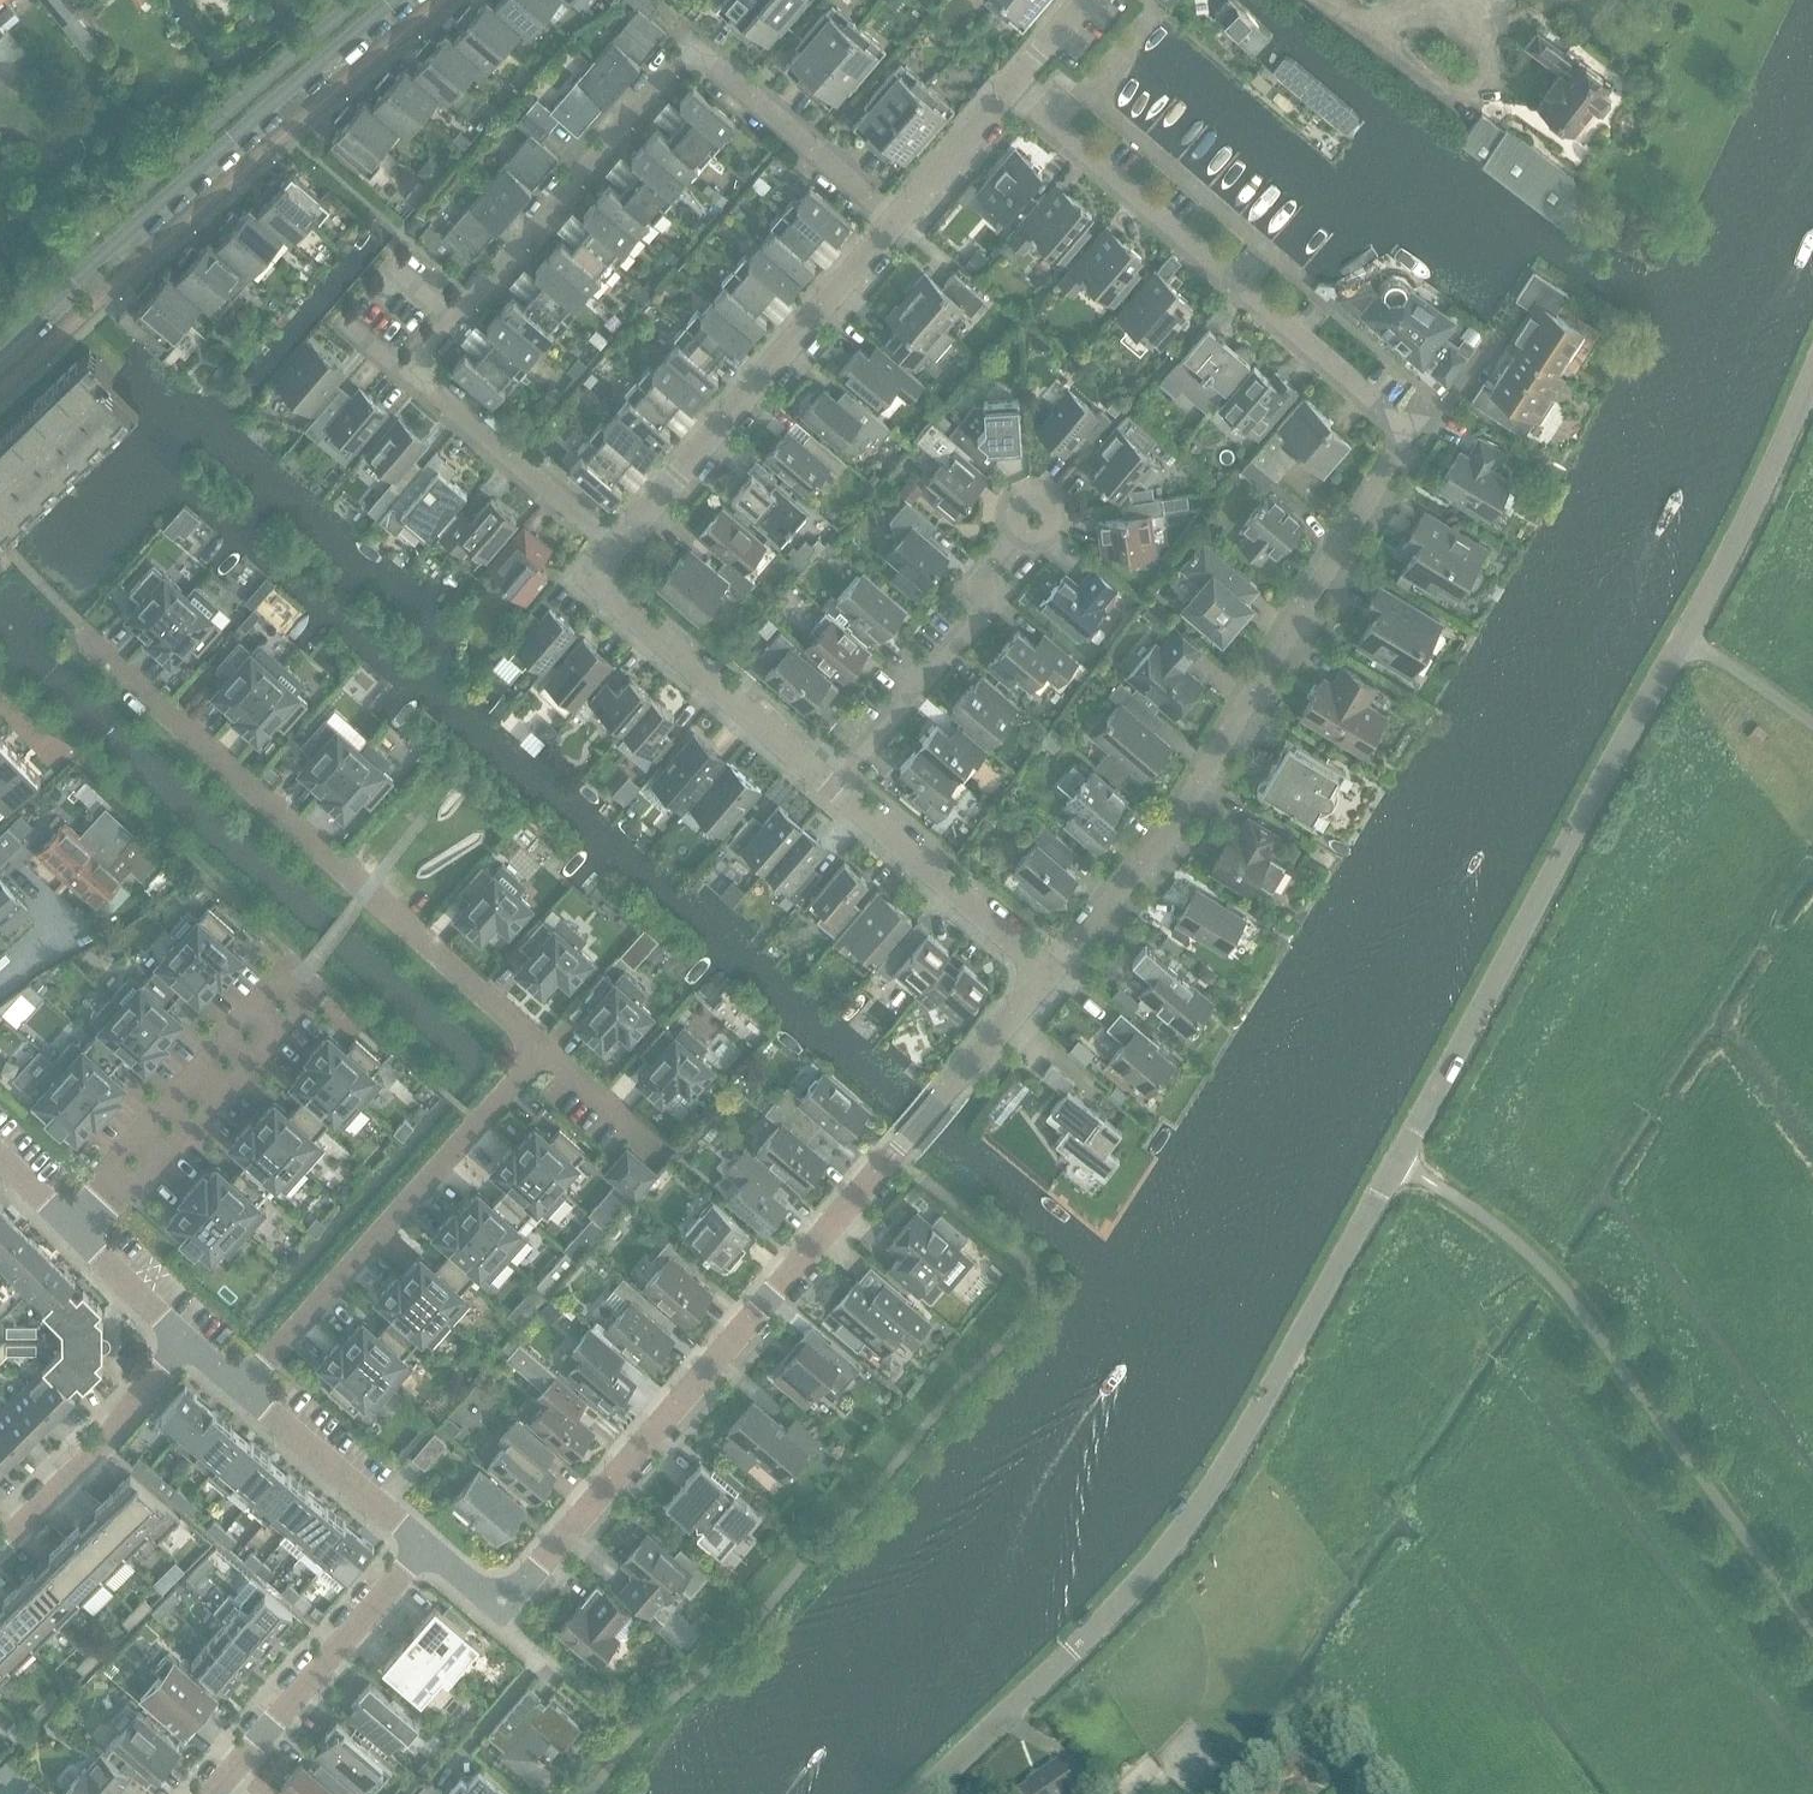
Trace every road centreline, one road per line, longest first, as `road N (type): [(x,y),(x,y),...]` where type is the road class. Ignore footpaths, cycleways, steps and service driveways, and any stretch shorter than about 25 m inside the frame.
road 1 (residential): [(924,1793),(1167,1553),(1226,1470),(1745,527),(1812,376)]
road 2 (residential): [(616,547),(410,372),(688,46),(900,217)]
road 3 (residential): [(501,1610),(1050,975)]
road 4 (residential): [(83,1237),(299,998),(296,985),(280,984),(66,1220)]
road 5 (residential): [(1050,975),(1171,832),(1411,430)]
road 6 (residential): [(539,1047),(87,644),(79,622)]
road 7 (tertiary): [(0,349),(398,0)]
road 8 (residential): [(1411,430),(1010,86)]
road 9 (tertiary): [(363,0),(0,318)]
road 10 (residential): [(238,1387),(539,1047)]
road 11 (residential): [(616,547),(900,217)]
road 12 (residential): [(832,783),(598,580),(616,547)]
road 13 (residential): [(832,783),(985,605),(991,568),(1034,515)]
road 14 (residential): [(235,1769),(425,1546)]
road 15 (residential): [(1050,975),(832,783)]
road 16 (residential): [(0,1547),(103,1445),(184,1339)]
road 17 (residential): [(425,1546),(238,1387)]
road 18 (residential): [(1342,19),(1433,13),(1472,39),(1485,51),(1481,85),(1450,95)]
road 19 (residential): [(900,217),(1010,86)]
road 20 (residential): [(665,1158),(539,1047)]
road 21 (residential): [(1411,430),(1449,407),(1515,303)]
road 22 (residential): [(184,1339),(83,1237)]
road 23 (residential): [(1450,95),(1342,19)]

